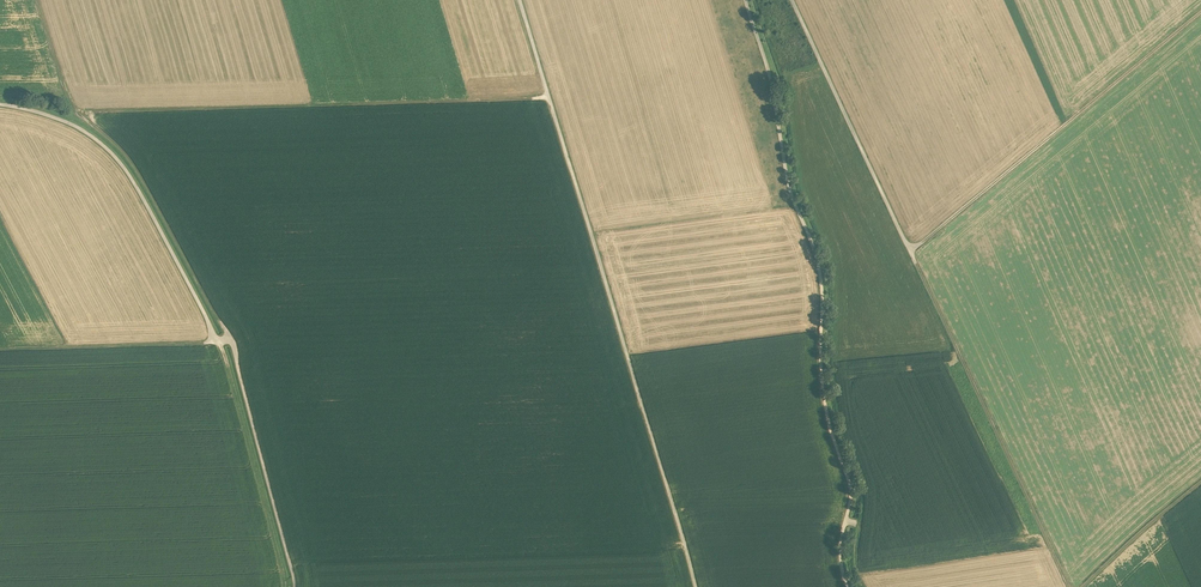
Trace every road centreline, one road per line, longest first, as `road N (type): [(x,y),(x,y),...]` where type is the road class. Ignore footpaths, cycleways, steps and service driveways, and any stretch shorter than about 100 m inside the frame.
road 1 (track): [(523,0),(699,586)]
road 2 (track): [(751,0),(791,179),(827,286),(829,405),(856,497),(845,554),(851,586)]
road 3 (track): [(77,116),(554,103)]
road 4 (track): [(231,339),(142,177),(77,116),(39,0)]
road 5 (track): [(914,258),(1200,17)]
road 6 (track): [(914,258),(1073,586)]
road 7 (track): [(0,109),(79,132),(122,166),(219,343)]
road 8 (track): [(793,0),(914,258)]
road 9 (track): [(231,339),(295,586)]
road 10 (track): [(219,343),(284,586)]
road 11 (track): [(0,353),(219,343)]
road 12 (track): [(1091,586),(1200,493)]

